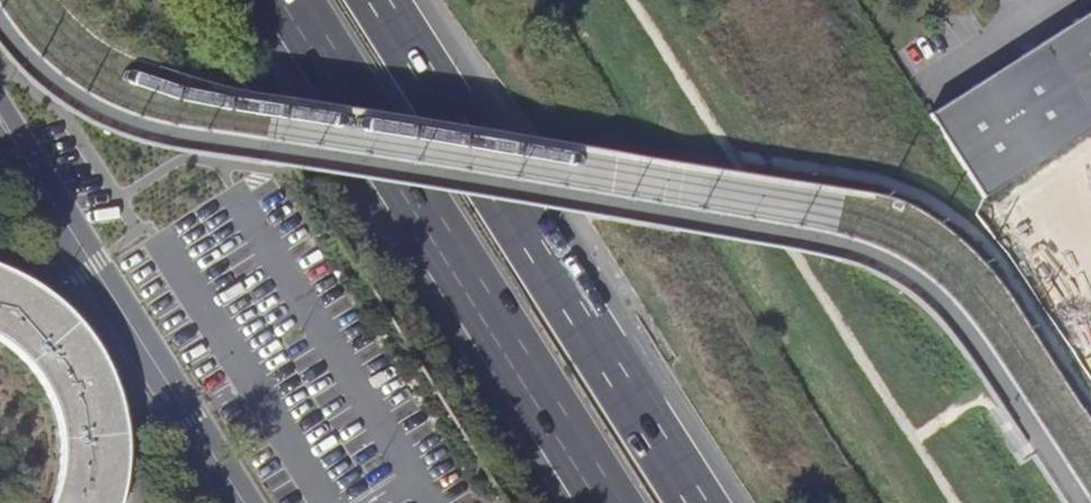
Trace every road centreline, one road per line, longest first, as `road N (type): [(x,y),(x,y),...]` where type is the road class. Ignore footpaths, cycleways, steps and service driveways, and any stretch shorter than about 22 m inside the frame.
road 1 (motorway): [(297,0),(616,502)]
road 2 (motorway): [(690,502),(373,0)]
road 3 (unclassified): [(0,117),(243,502)]

